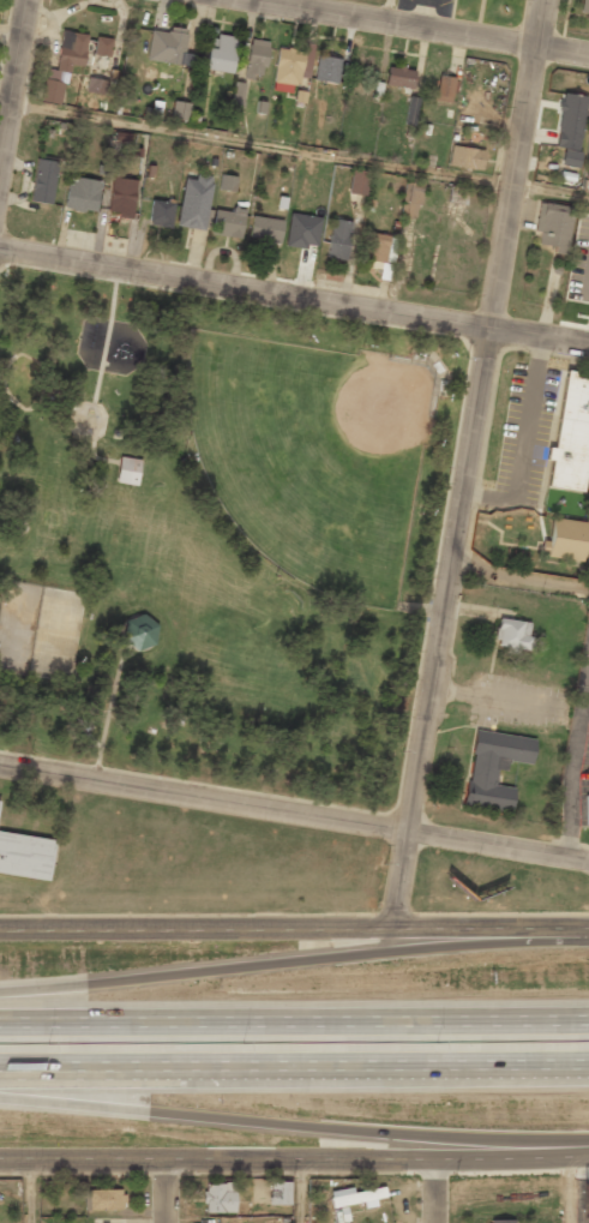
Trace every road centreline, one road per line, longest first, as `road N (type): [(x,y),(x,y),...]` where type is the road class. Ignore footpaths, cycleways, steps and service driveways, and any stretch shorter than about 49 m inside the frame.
road 1 (residential): [(542,0),(390,928)]
road 2 (motorway): [(0,1098),(297,1127),(588,1140)]
road 3 (motorway): [(588,1016),(0,1027)]
road 4 (motorway): [(0,1071),(588,1061)]
road 5 (tertiary): [(0,1158),(588,1155)]
road 6 (motorway): [(563,930),(0,985)]
road 7 (tertiary): [(563,930),(0,928)]
road 8 (residential): [(0,251),(487,330)]
road 9 (residential): [(0,765),(407,828)]
road 10 (residential): [(249,0),(588,55)]
road 11 (residential): [(407,828),(588,861)]
road 12 (residential): [(25,0),(0,153)]

